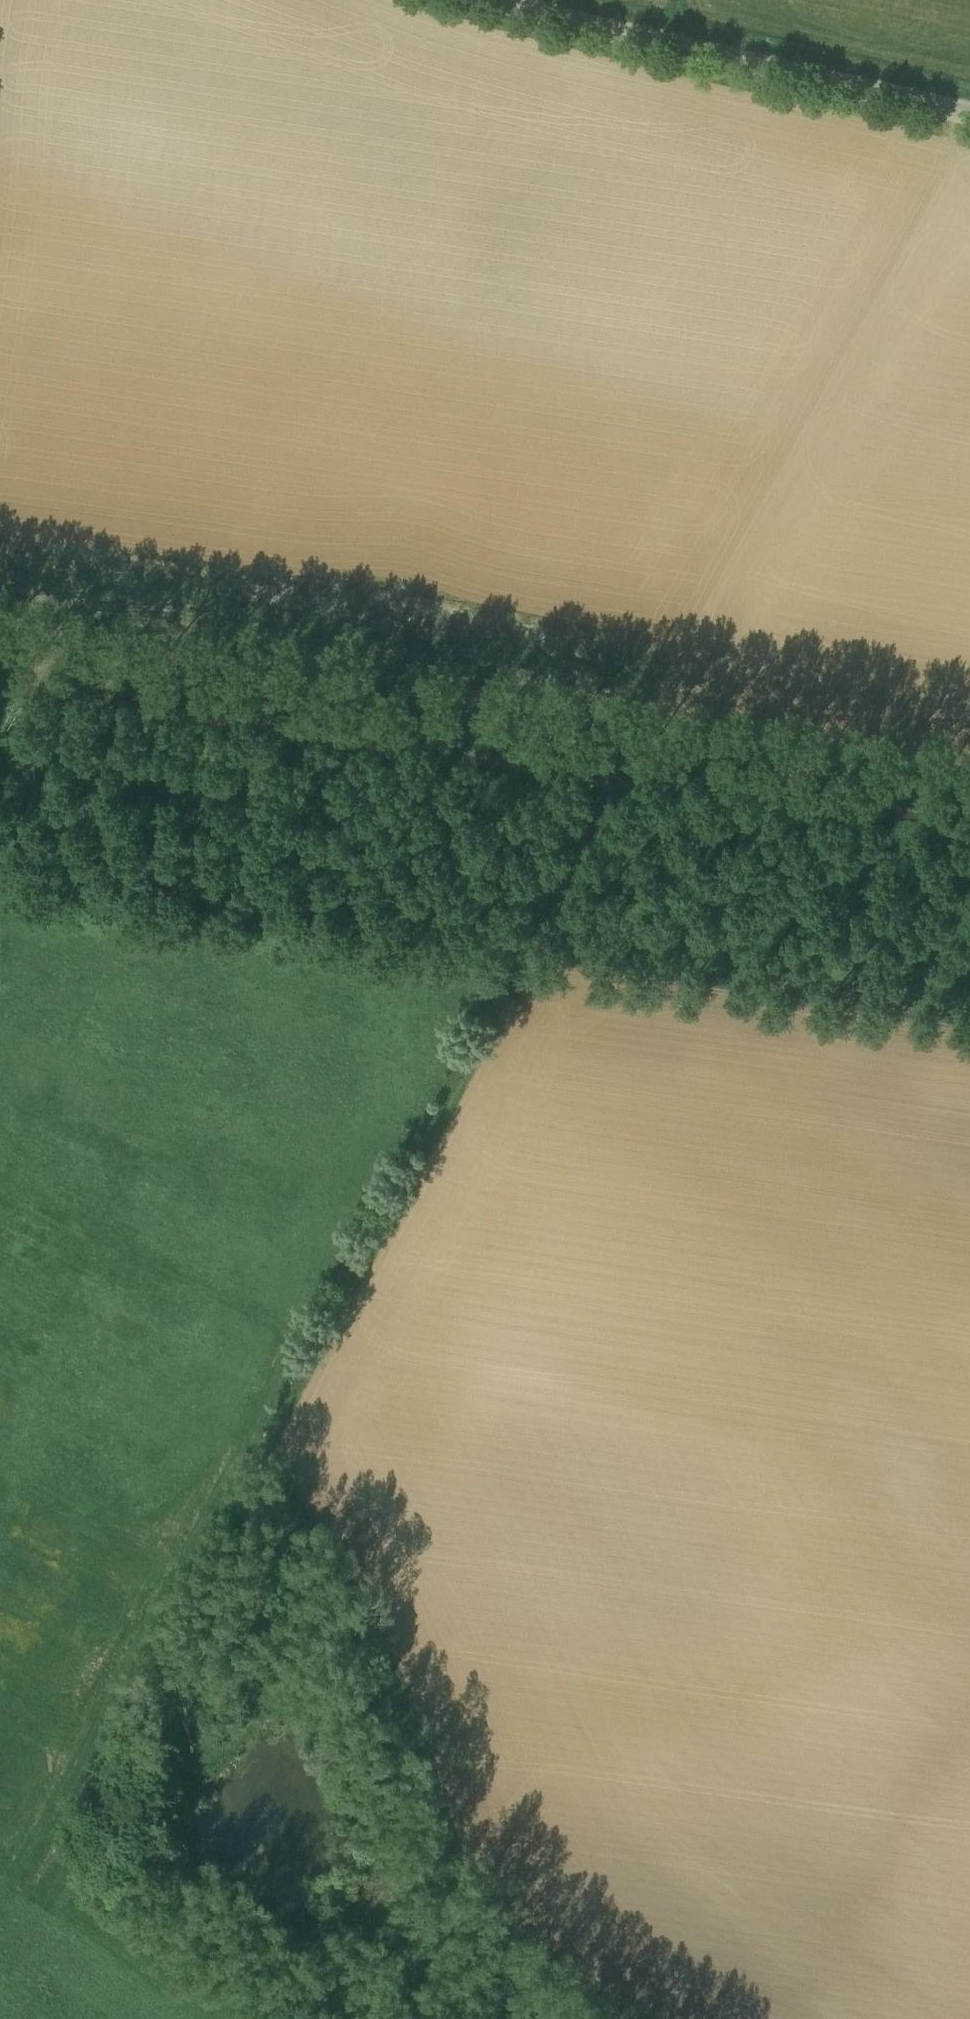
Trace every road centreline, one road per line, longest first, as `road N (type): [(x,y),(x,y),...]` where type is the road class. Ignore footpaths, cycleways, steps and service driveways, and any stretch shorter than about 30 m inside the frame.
road 1 (unclassified): [(969,117),(487,0)]

